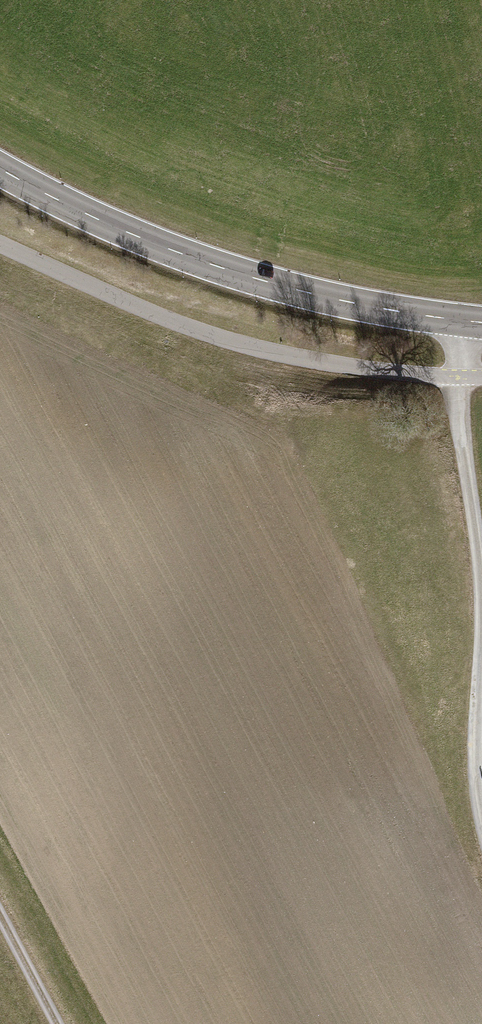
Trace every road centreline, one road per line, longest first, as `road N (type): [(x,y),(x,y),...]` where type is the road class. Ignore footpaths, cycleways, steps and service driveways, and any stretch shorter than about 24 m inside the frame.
road 1 (secondary): [(0,170),(225,269),(331,298),(481,323)]
road 2 (track): [(481,611),(458,379),(463,321)]
road 3 (track): [(481,821),(476,734),(481,648)]
road 4 (track): [(0,914),(58,1023)]

